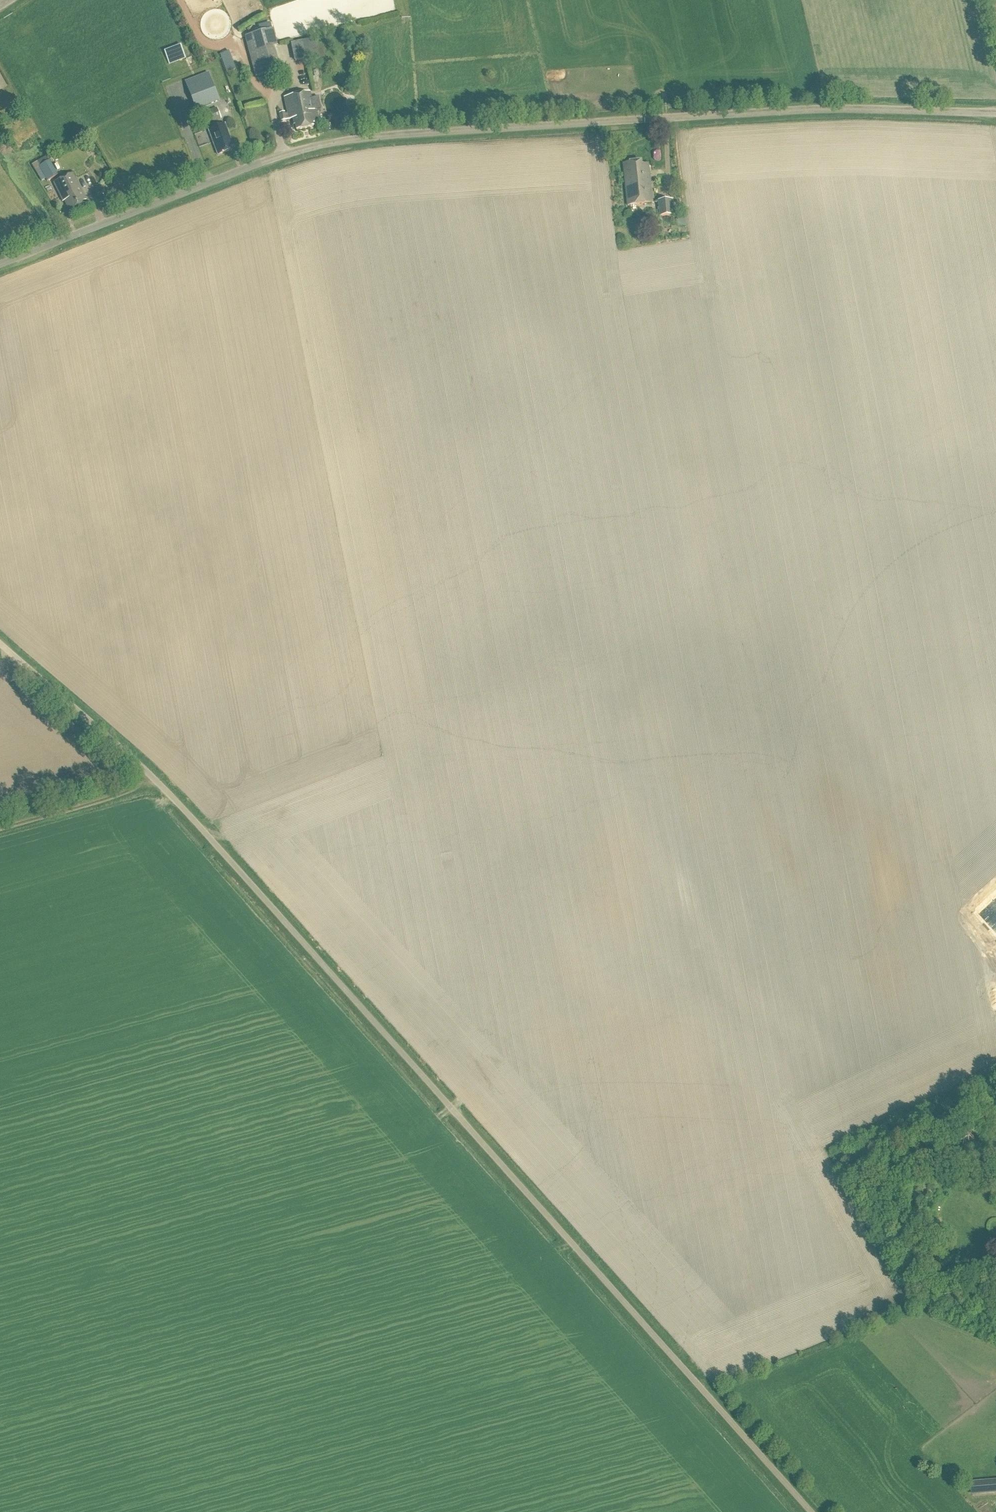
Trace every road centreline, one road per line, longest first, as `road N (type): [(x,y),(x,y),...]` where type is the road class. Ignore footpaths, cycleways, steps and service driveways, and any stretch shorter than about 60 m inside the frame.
road 1 (unclassified): [(0,644),(170,796),(811,1511)]
road 2 (tertiary): [(0,266),(303,148),(818,109),(995,114)]
road 3 (track): [(0,827),(122,794),(150,775)]
road 4 (track): [(175,0),(198,48),(241,51),(269,97)]

